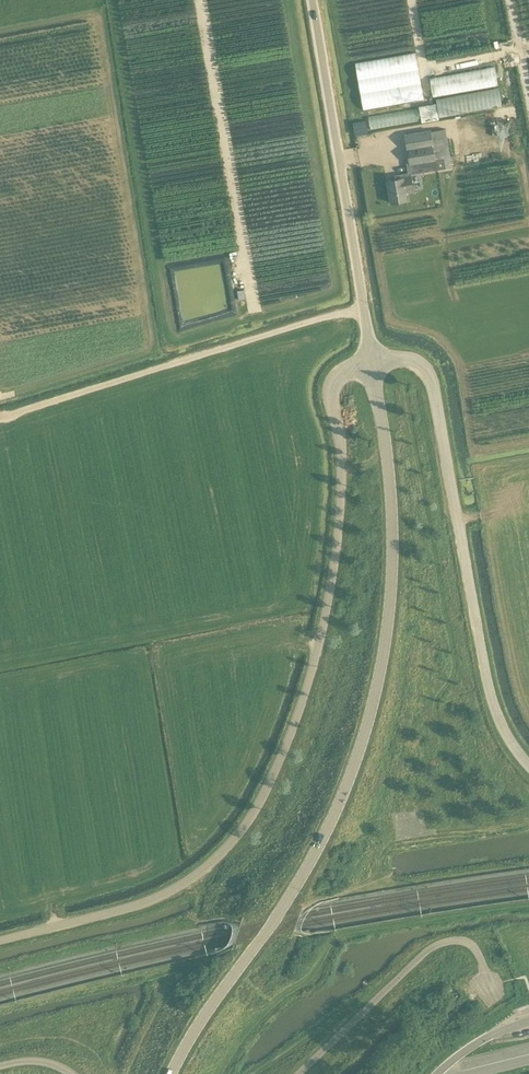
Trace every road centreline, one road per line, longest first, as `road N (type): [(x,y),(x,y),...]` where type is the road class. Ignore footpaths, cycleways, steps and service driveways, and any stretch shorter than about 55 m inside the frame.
road 1 (unclassified): [(0,940),(173,889),(224,849),(252,814),(306,688),(331,583),(342,458),(331,389),(345,370),(371,361)]
road 2 (unclassified): [(170,1073),(311,861),(365,733),(386,632),(393,536),(371,361)]
road 3 (unclassified): [(528,765),(493,701),(431,380),(409,360),(371,361)]
road 4 (unclassified): [(371,361),(312,0)]

